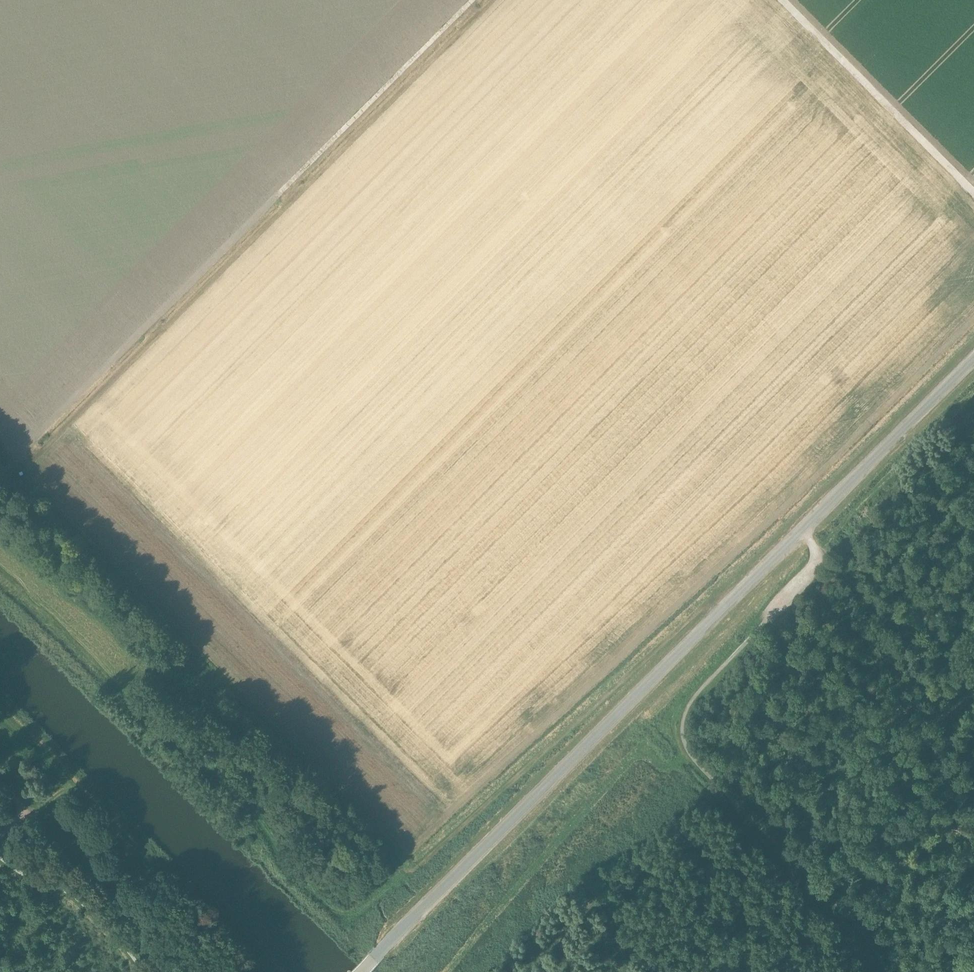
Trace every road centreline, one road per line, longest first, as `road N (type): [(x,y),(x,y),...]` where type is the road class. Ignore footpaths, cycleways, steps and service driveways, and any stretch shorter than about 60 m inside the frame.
road 1 (track): [(0,570),(152,726),(198,759),(324,906),(356,913),(409,877),(699,611),(747,586)]
road 2 (unclassified): [(362,971),(973,359)]
road 3 (track): [(0,707),(144,856),(110,887)]
road 4 (track): [(802,532),(823,556),(821,568),(750,640)]

